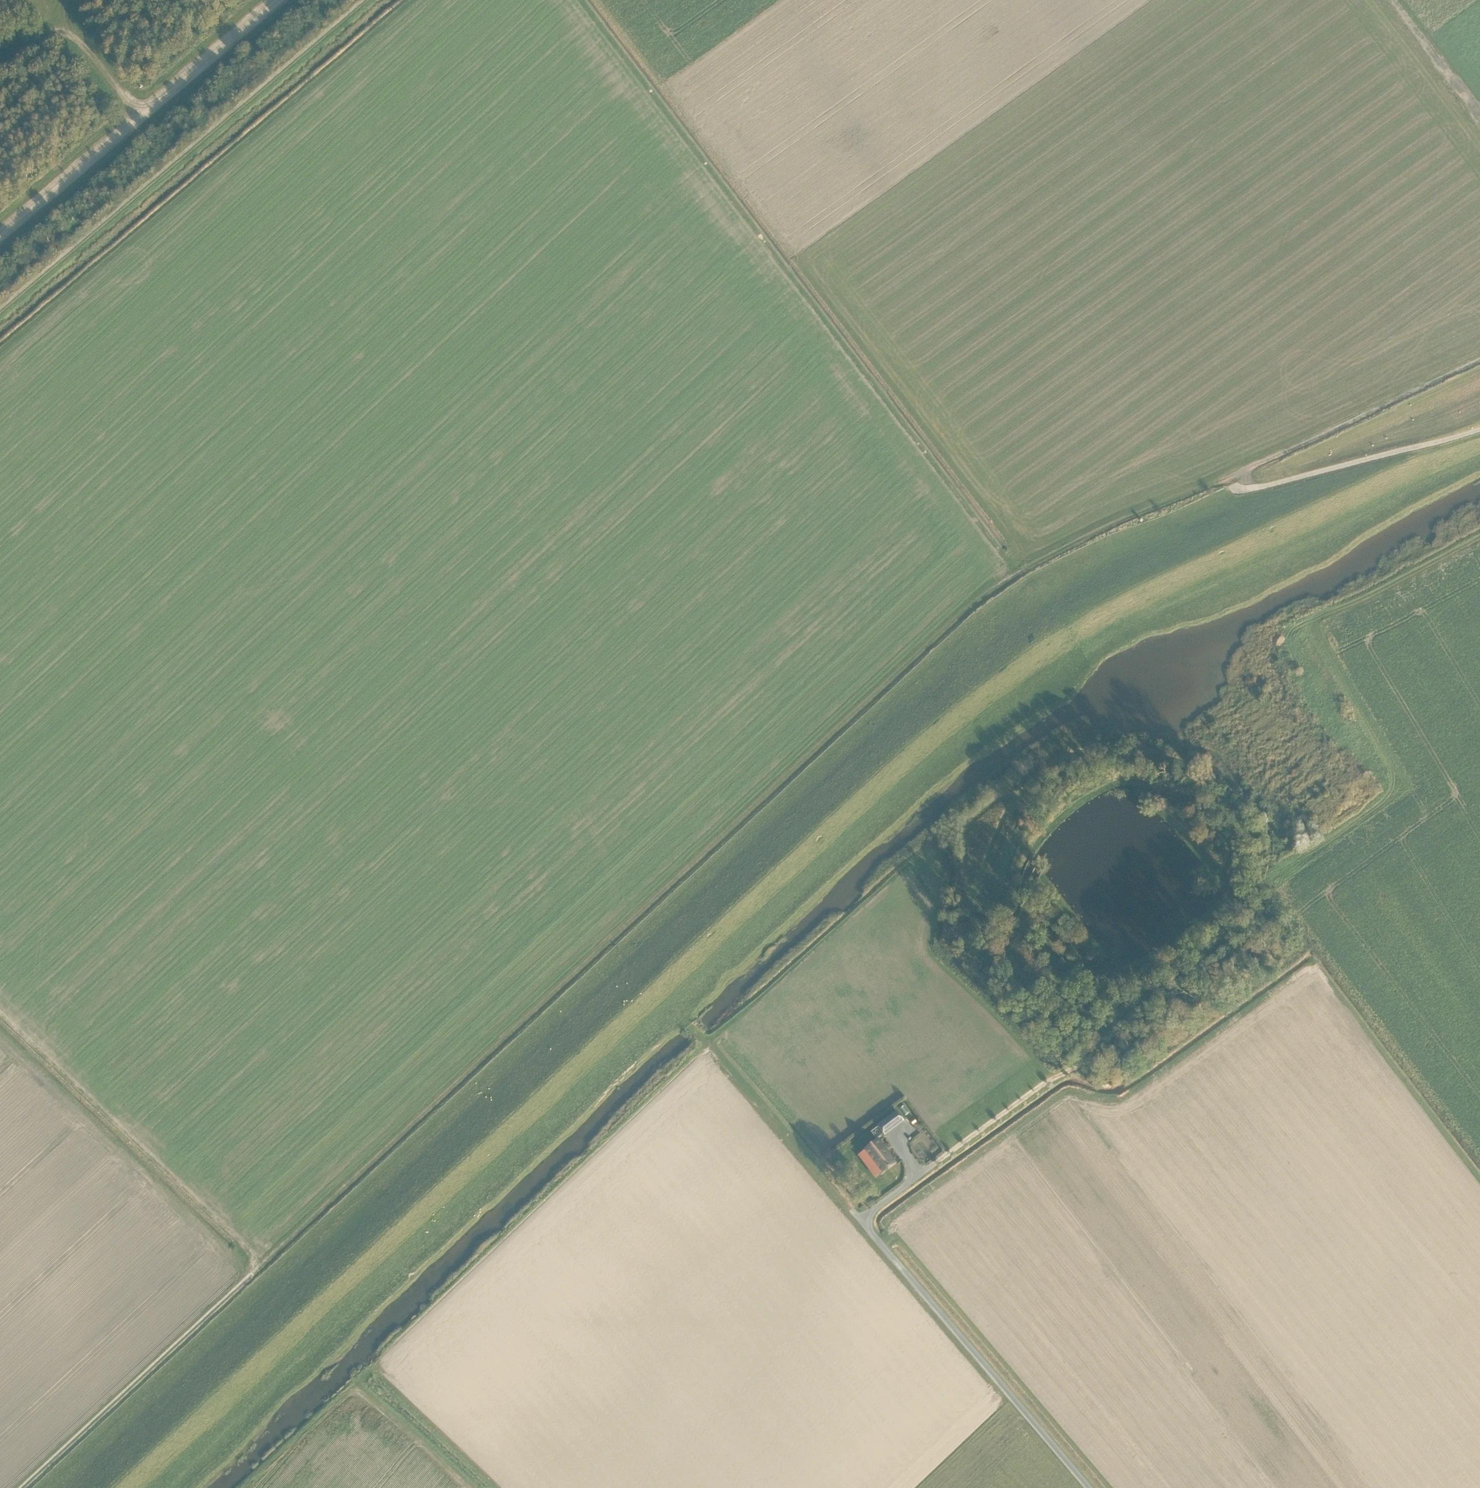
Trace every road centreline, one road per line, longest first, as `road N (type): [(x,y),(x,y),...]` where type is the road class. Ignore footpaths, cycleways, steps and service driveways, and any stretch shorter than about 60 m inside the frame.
road 1 (track): [(1479,359),(1015,571)]
road 2 (track): [(1479,431),(1244,493),(1233,478)]
road 3 (track): [(1086,1059),(921,1172)]

